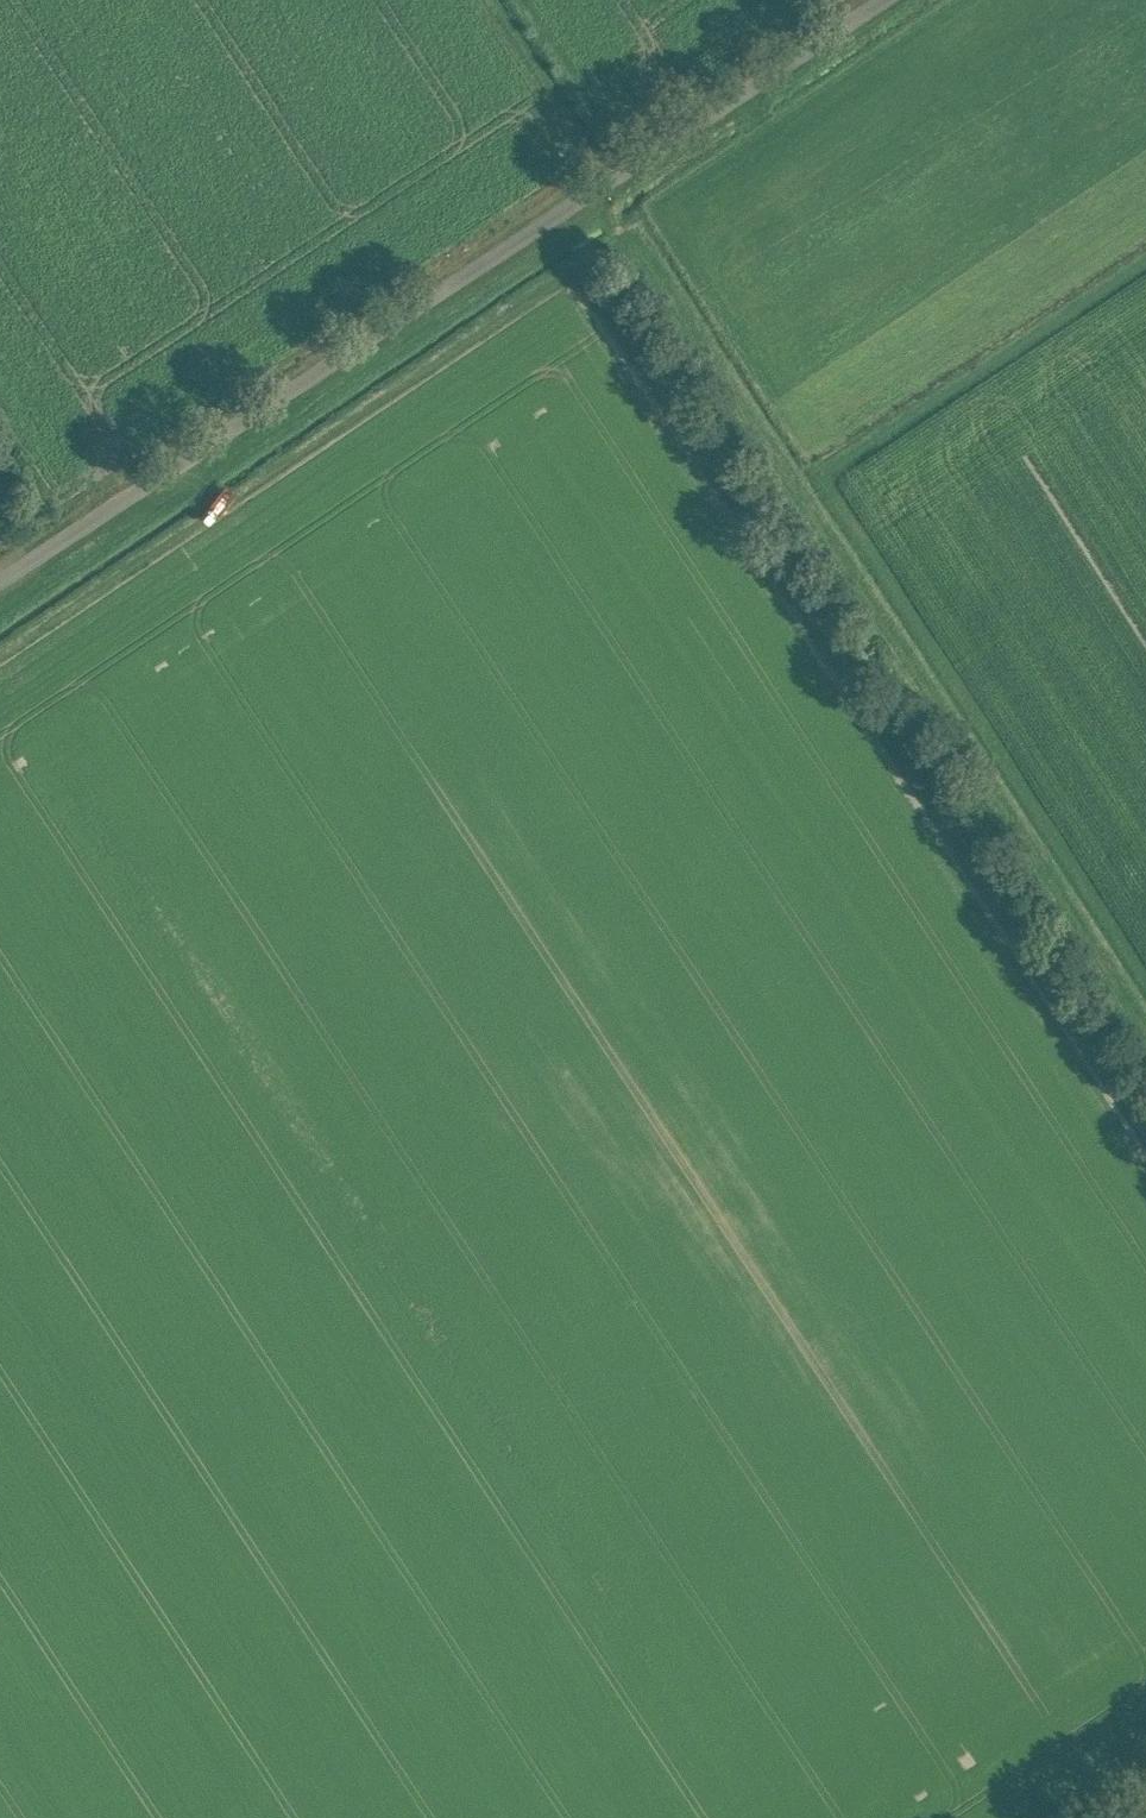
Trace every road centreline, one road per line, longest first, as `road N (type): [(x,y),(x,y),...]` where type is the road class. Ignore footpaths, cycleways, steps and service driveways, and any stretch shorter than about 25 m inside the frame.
road 1 (unclassified): [(0,582),(885,0)]

